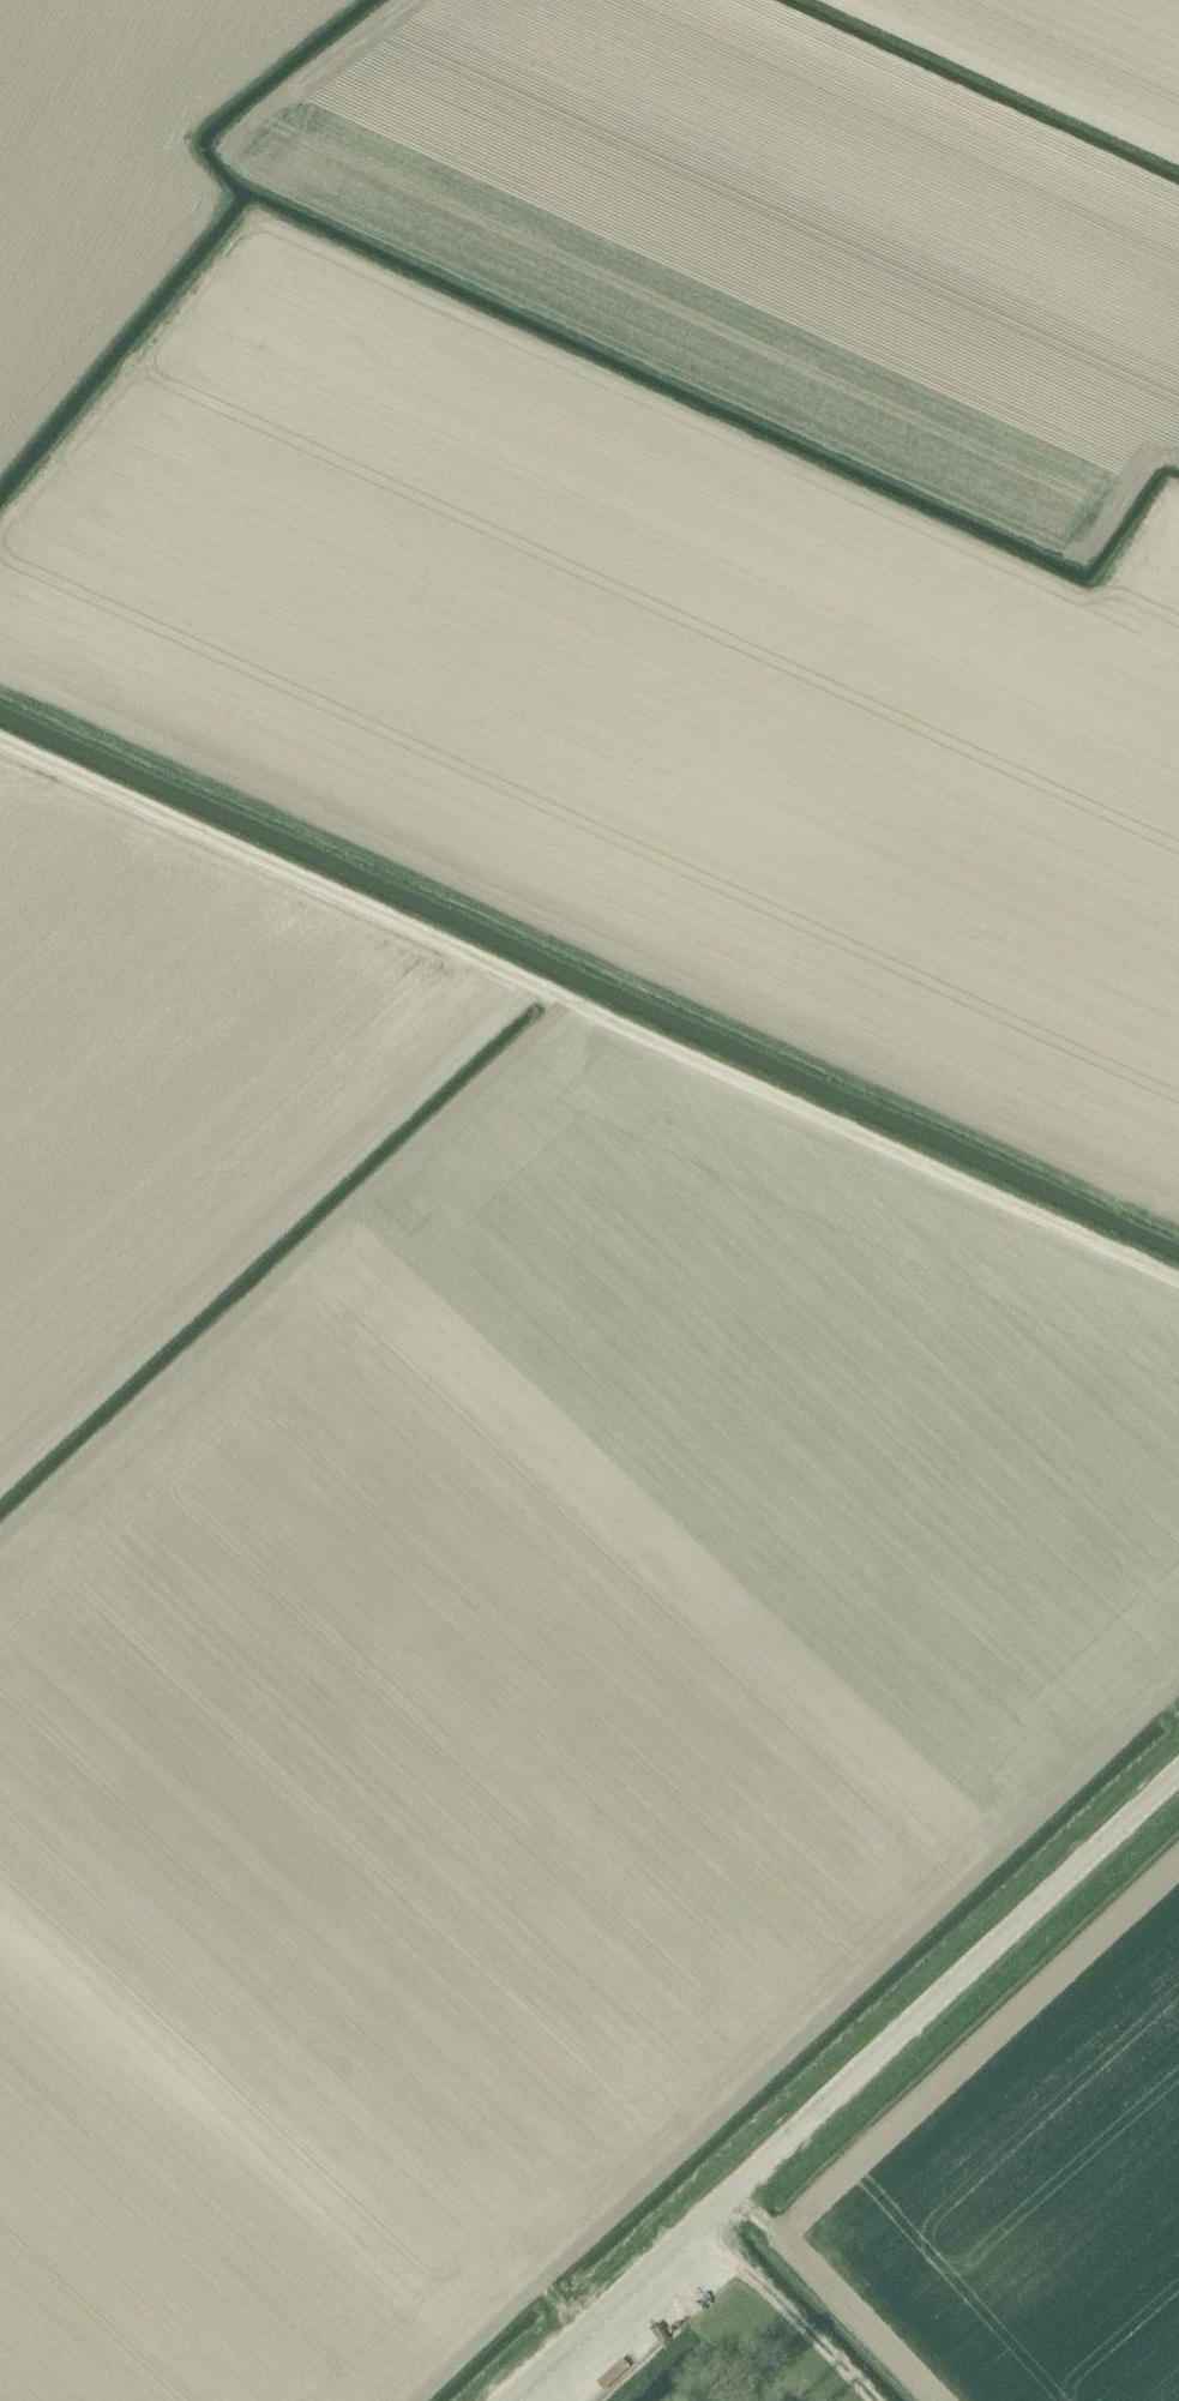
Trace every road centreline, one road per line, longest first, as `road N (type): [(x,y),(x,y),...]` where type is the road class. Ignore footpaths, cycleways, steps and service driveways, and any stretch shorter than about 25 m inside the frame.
road 1 (tertiary): [(507,2400),(1178,1772)]

